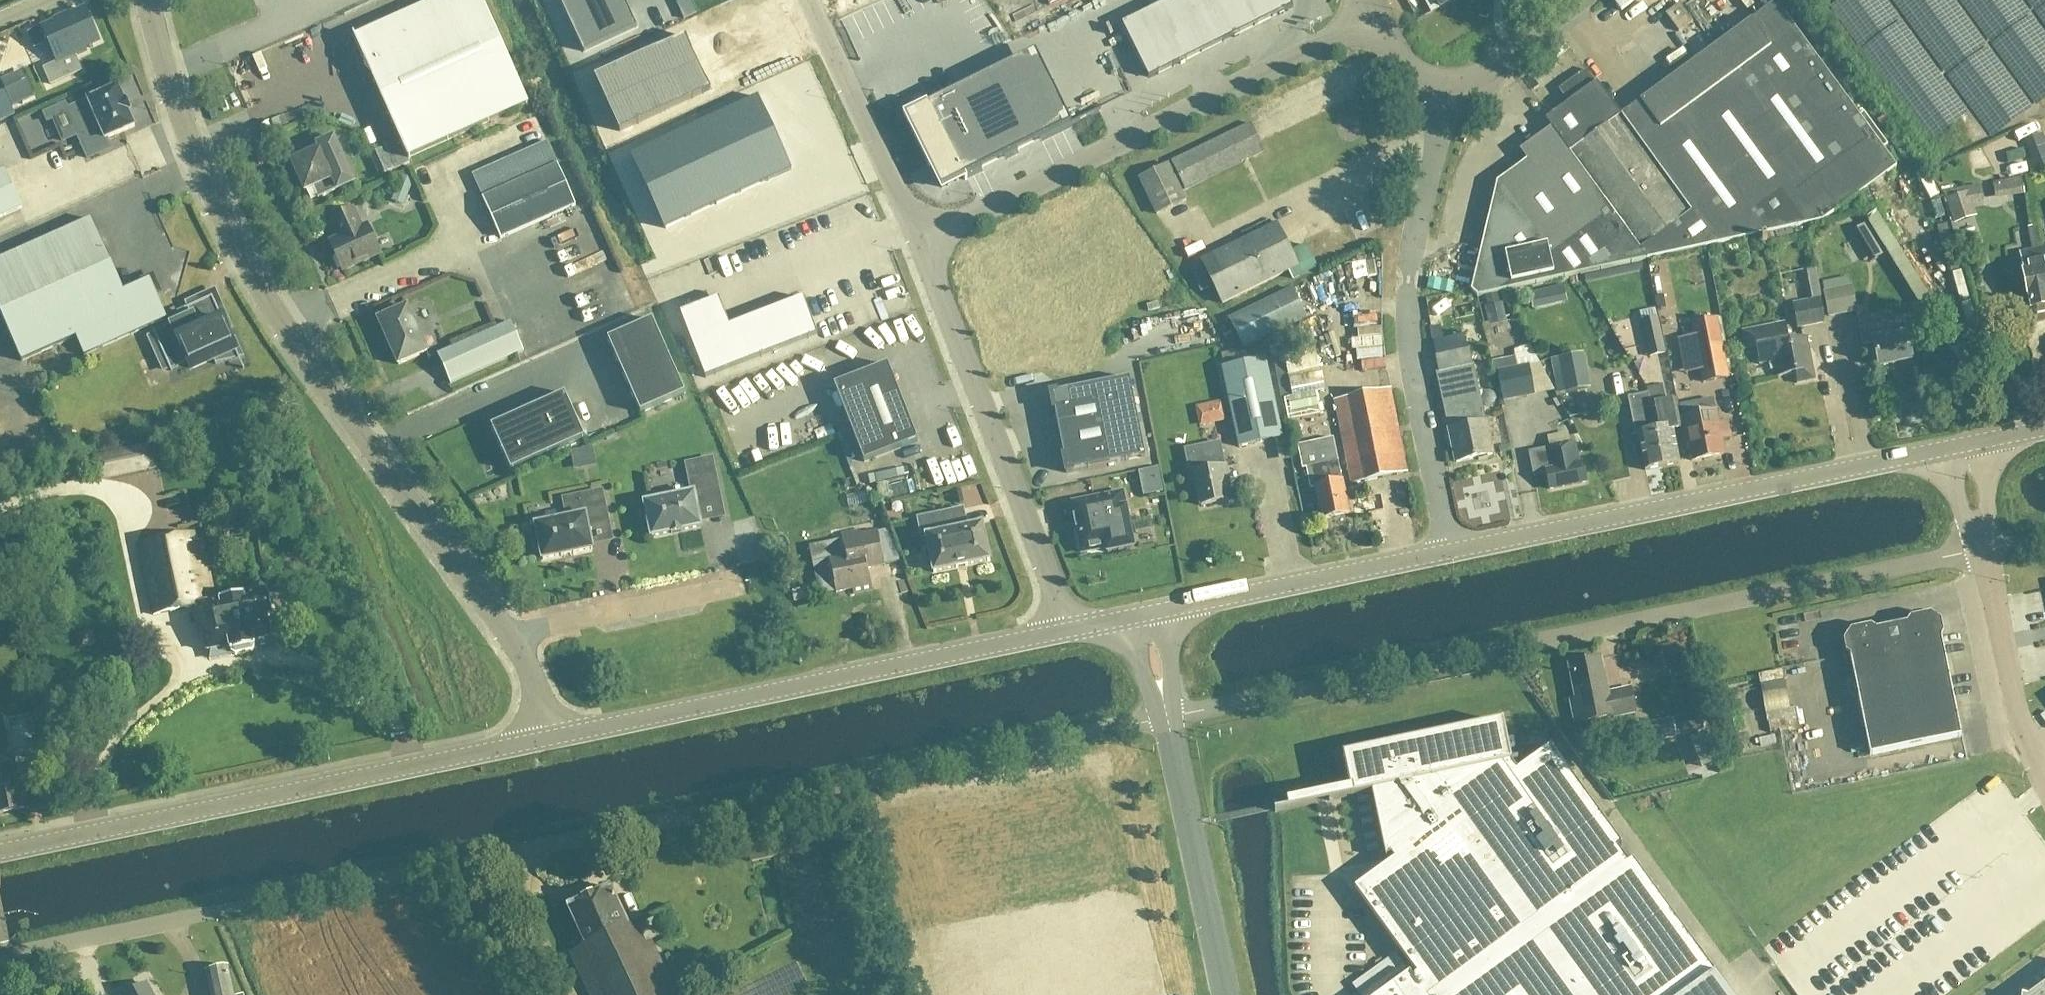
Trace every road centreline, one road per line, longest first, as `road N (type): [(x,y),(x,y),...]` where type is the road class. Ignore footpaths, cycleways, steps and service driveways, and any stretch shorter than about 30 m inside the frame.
road 1 (unclassified): [(1166,720),(1982,548)]
road 2 (unclassified): [(384,880),(1166,720)]
road 3 (residential): [(507,637),(290,348),(227,245),(158,73),(142,0)]
road 4 (tertiary): [(1451,553),(1962,448)]
road 5 (tertiary): [(558,739),(1065,632)]
road 6 (unclassified): [(1373,25),(922,247)]
road 7 (unclassified): [(1451,553),(1414,392),(1404,283),(1448,93)]
road 8 (unclassified): [(411,770),(398,729),(325,675),(267,663),(214,671),(167,694),(105,753),(90,799),(96,834)]
road 9 (unclassified): [(922,247),(1065,632)]
road 10 (tertiary): [(96,834),(411,770)]
road 11 (tertiary): [(1146,618),(1451,553)]
road 12 (unclassified): [(1166,720),(1225,994)]
road 13 (unclassified): [(922,247),(807,0)]
road 14 (unclassified): [(2044,792),(2007,708),(1982,548)]
road 15 (residential): [(507,637),(741,586)]
road 16 (unclassified): [(0,958),(212,915)]
road 17 (unclassified): [(1448,93),(1481,85),(1586,0)]
road 18 (tertiary): [(411,770),(558,739)]

